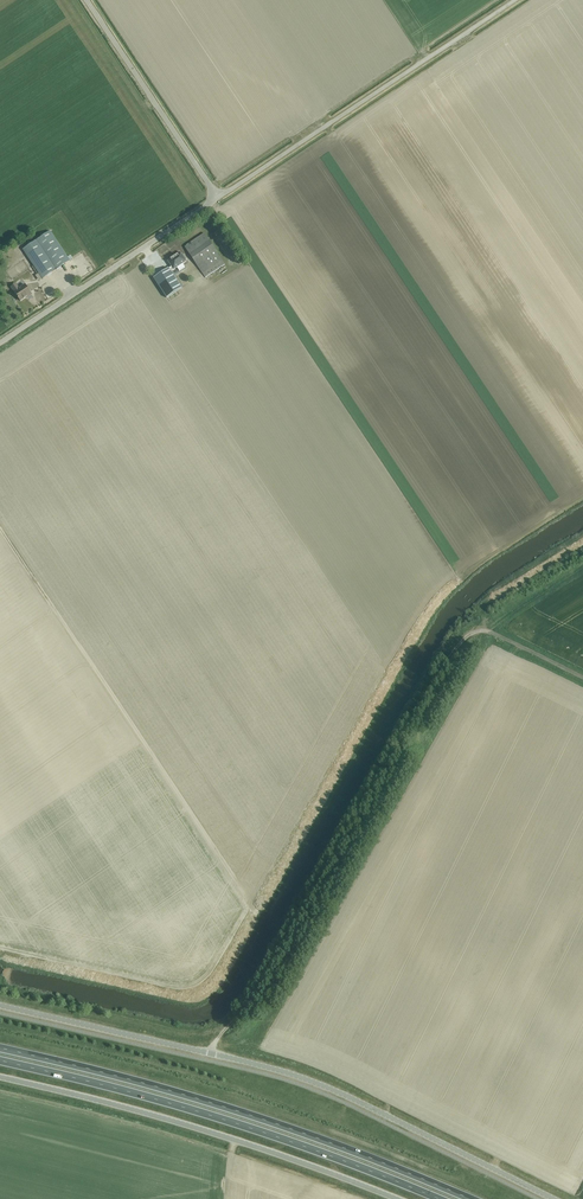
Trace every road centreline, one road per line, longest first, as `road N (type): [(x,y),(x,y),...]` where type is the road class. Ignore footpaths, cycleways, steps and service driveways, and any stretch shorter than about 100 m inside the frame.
road 1 (unclassified): [(559,1198),(293,1074),(0,1006)]
road 2 (track): [(211,1054),(253,1002),(459,641),(472,632),(494,635)]
road 3 (trunk): [(471,1198),(242,1112),(0,1048)]
road 4 (trunk): [(0,1060),(212,1116),(439,1198)]
road 5 (unclassified): [(0,1076),(210,1132),(396,1198)]
road 6 (unclassified): [(218,198),(509,0)]
road 7 (unclassified): [(0,343),(218,198)]
road 8 (unclassified): [(218,198),(87,0)]

